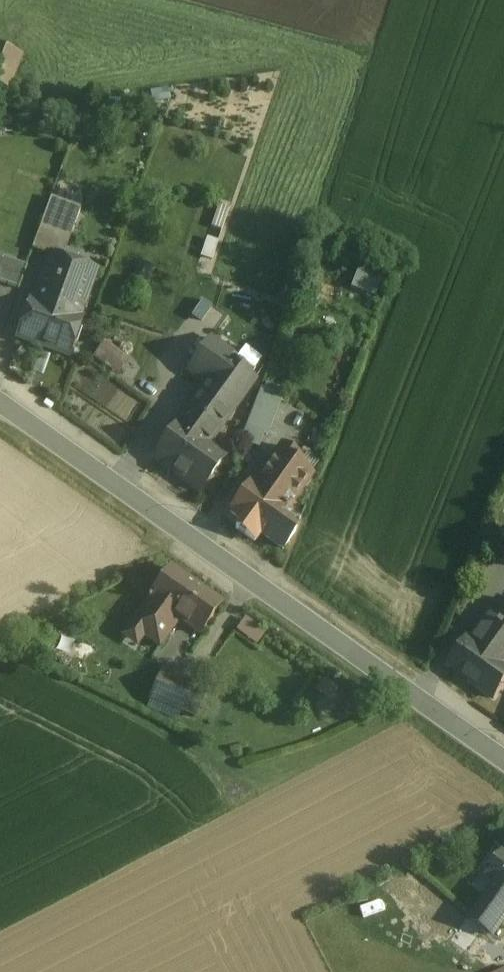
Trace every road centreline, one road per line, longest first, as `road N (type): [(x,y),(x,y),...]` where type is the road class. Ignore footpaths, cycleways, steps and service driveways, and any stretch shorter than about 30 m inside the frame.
road 1 (unclassified): [(503,760),(0,402)]

